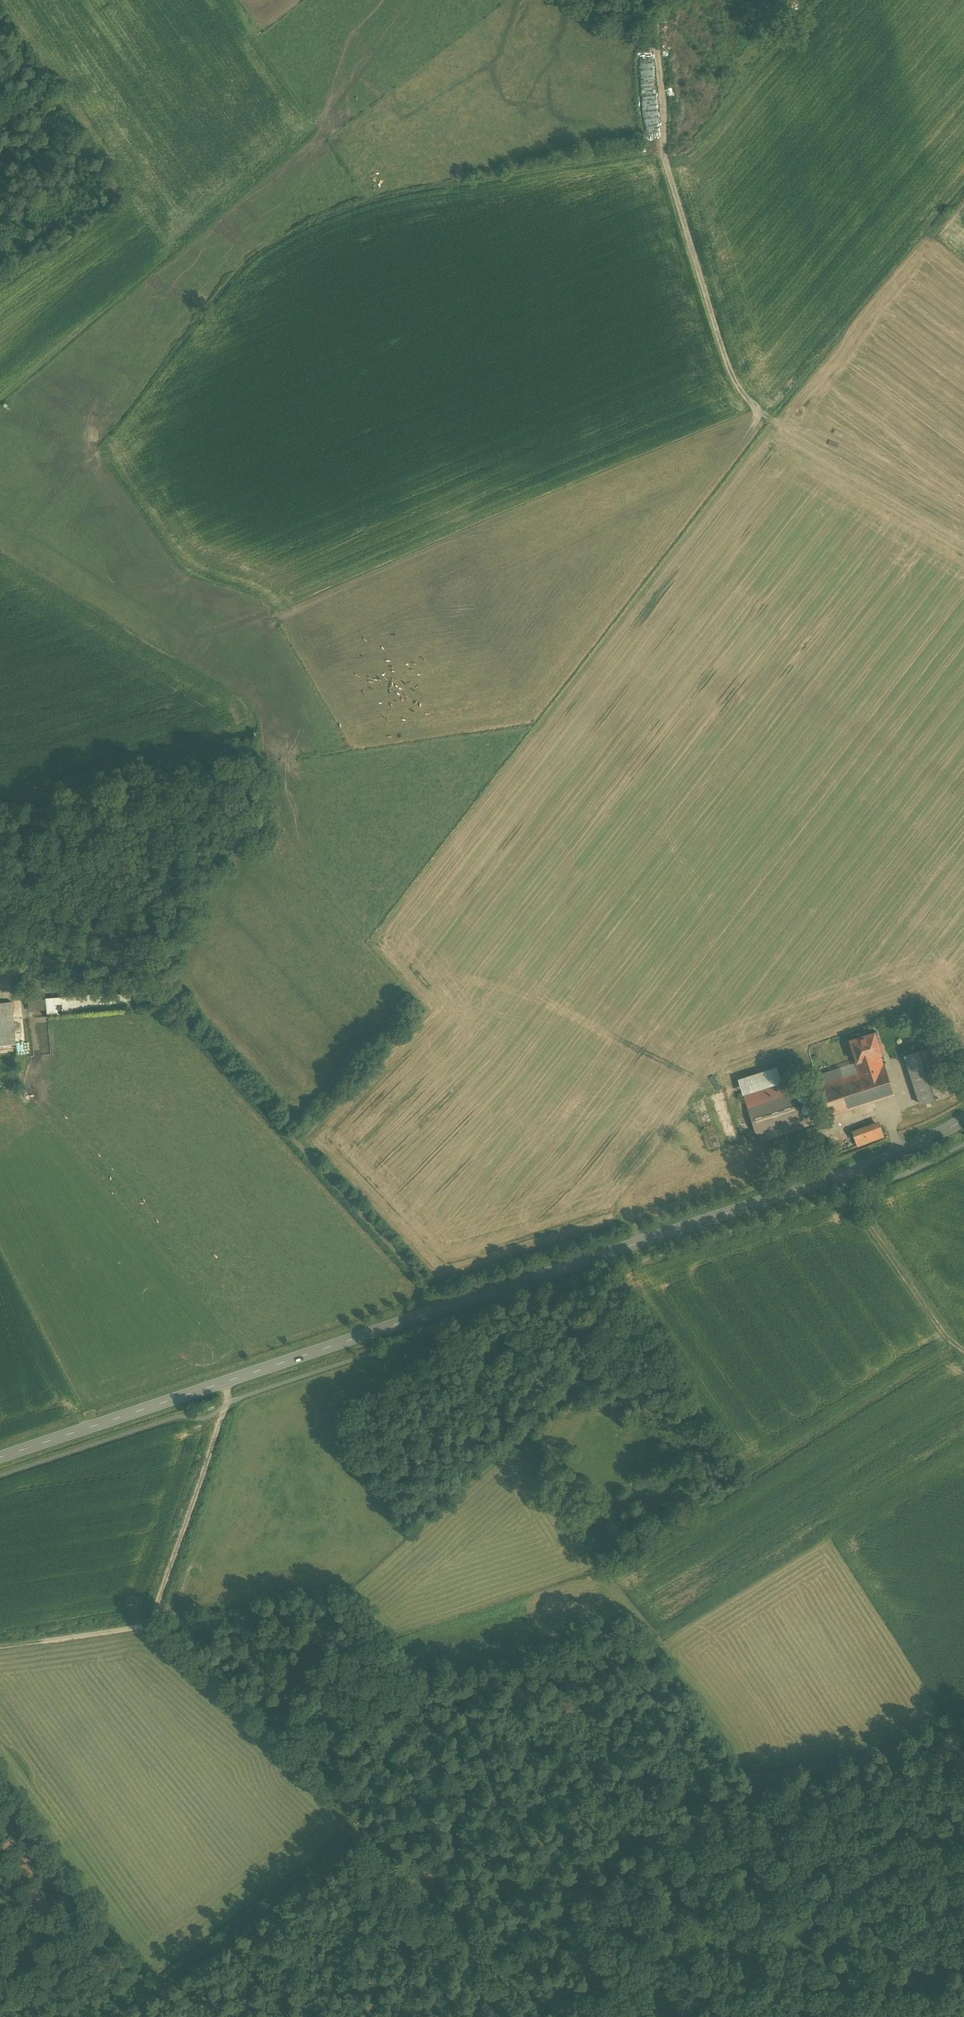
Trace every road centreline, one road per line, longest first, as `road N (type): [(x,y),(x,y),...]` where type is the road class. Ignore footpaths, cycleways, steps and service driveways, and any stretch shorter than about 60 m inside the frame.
road 1 (tertiary): [(0,1457),(839,1175),(963,1118)]
road 2 (track): [(963,1833),(917,1780),(909,1743),(357,1837),(114,2016)]
road 3 (track): [(963,530),(752,407),(735,384),(662,135),(663,25),(671,0)]
road 4 (track): [(357,1837),(353,1822),(153,1623),(226,1382)]
road 5 (track): [(962,1351),(839,1175)]
road 6 (track): [(153,1623),(0,1645)]

